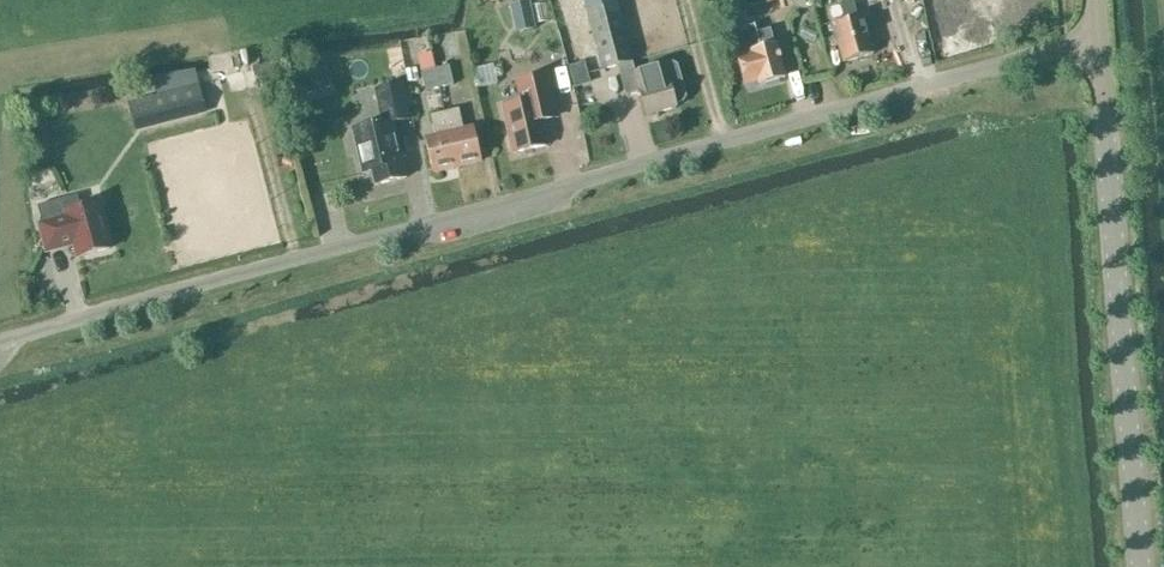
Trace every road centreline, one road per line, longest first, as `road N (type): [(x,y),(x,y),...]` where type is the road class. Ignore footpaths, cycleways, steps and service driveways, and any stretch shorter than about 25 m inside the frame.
road 1 (residential): [(0,343),(988,67),(1099,48)]
road 2 (tertiary): [(1150,566),(1099,48)]

